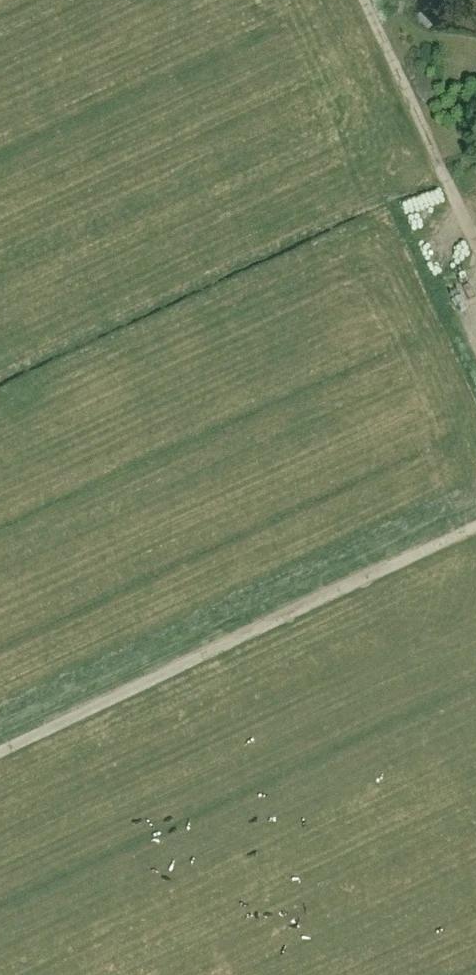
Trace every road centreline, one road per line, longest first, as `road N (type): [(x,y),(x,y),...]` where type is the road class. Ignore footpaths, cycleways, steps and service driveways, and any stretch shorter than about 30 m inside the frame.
road 1 (track): [(0,751),(475,524)]
road 2 (track): [(475,249),(364,0)]

